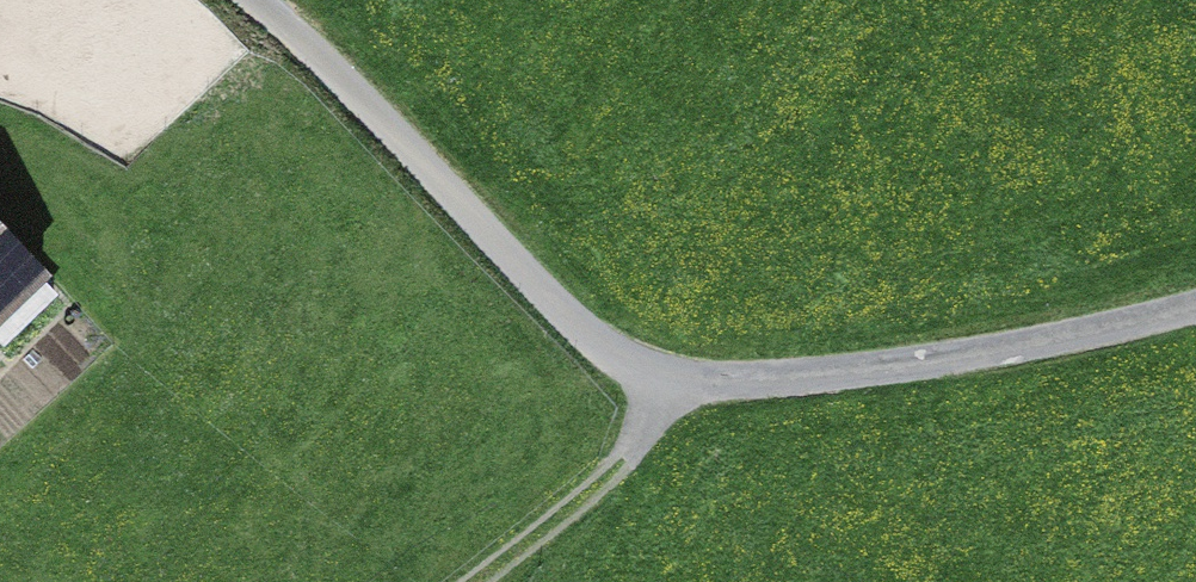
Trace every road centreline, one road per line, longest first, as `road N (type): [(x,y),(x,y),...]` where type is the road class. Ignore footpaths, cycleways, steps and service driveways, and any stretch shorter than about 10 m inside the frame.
road 1 (unclassified): [(264,0),(360,84),(521,270),(630,349),(743,378),(961,354),(1195,295)]
road 2 (track): [(480,581),(604,489),(657,402),(671,359)]

